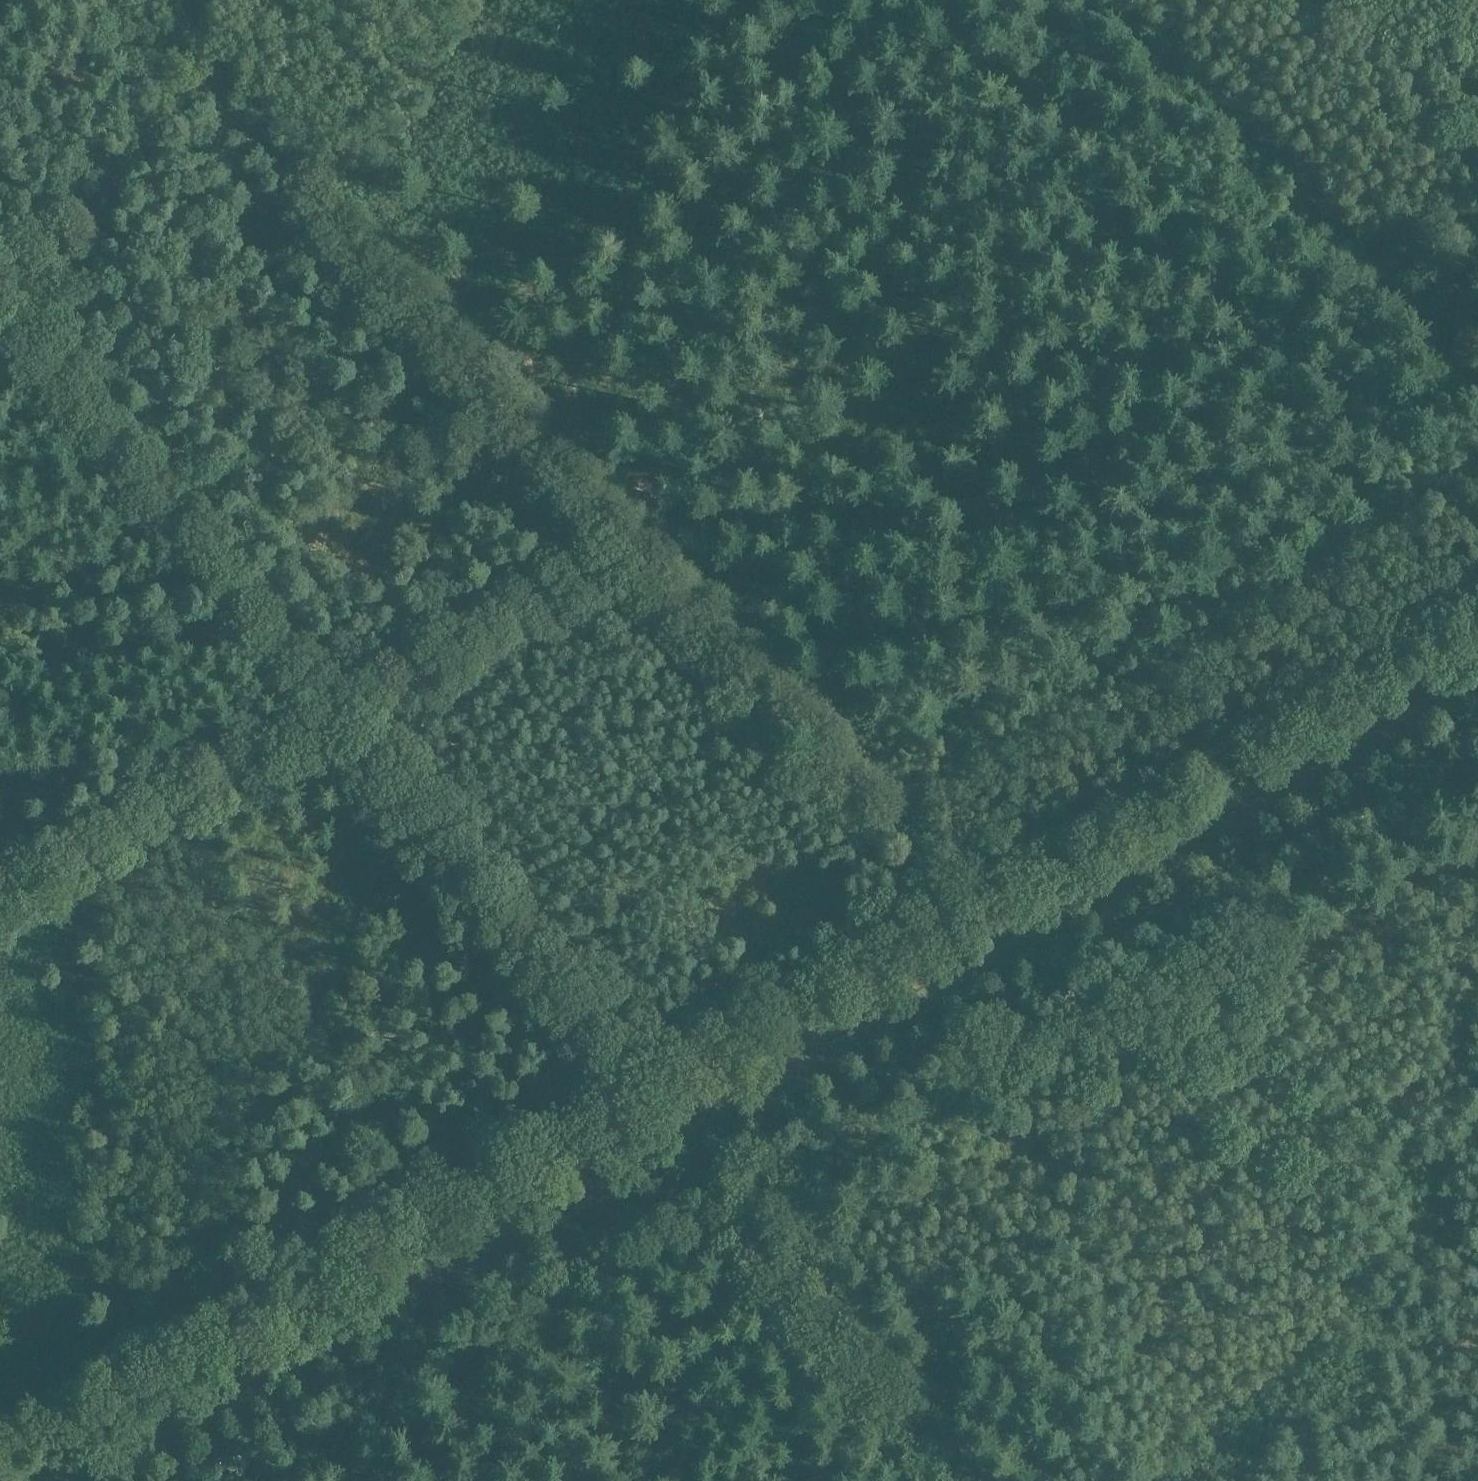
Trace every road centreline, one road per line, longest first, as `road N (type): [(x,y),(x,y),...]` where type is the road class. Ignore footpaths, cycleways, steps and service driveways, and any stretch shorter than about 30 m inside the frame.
road 1 (tertiary): [(82,1480),(1477,679)]
road 2 (track): [(945,1480),(0,303)]
road 3 (track): [(264,0),(196,81),(962,914)]
road 4 (track): [(1074,0),(1147,37),(1231,110),(1477,380)]
road 5 (track): [(0,900),(333,715)]
road 6 (track): [(622,548),(333,715)]
road 7 (track): [(196,81),(0,303)]

